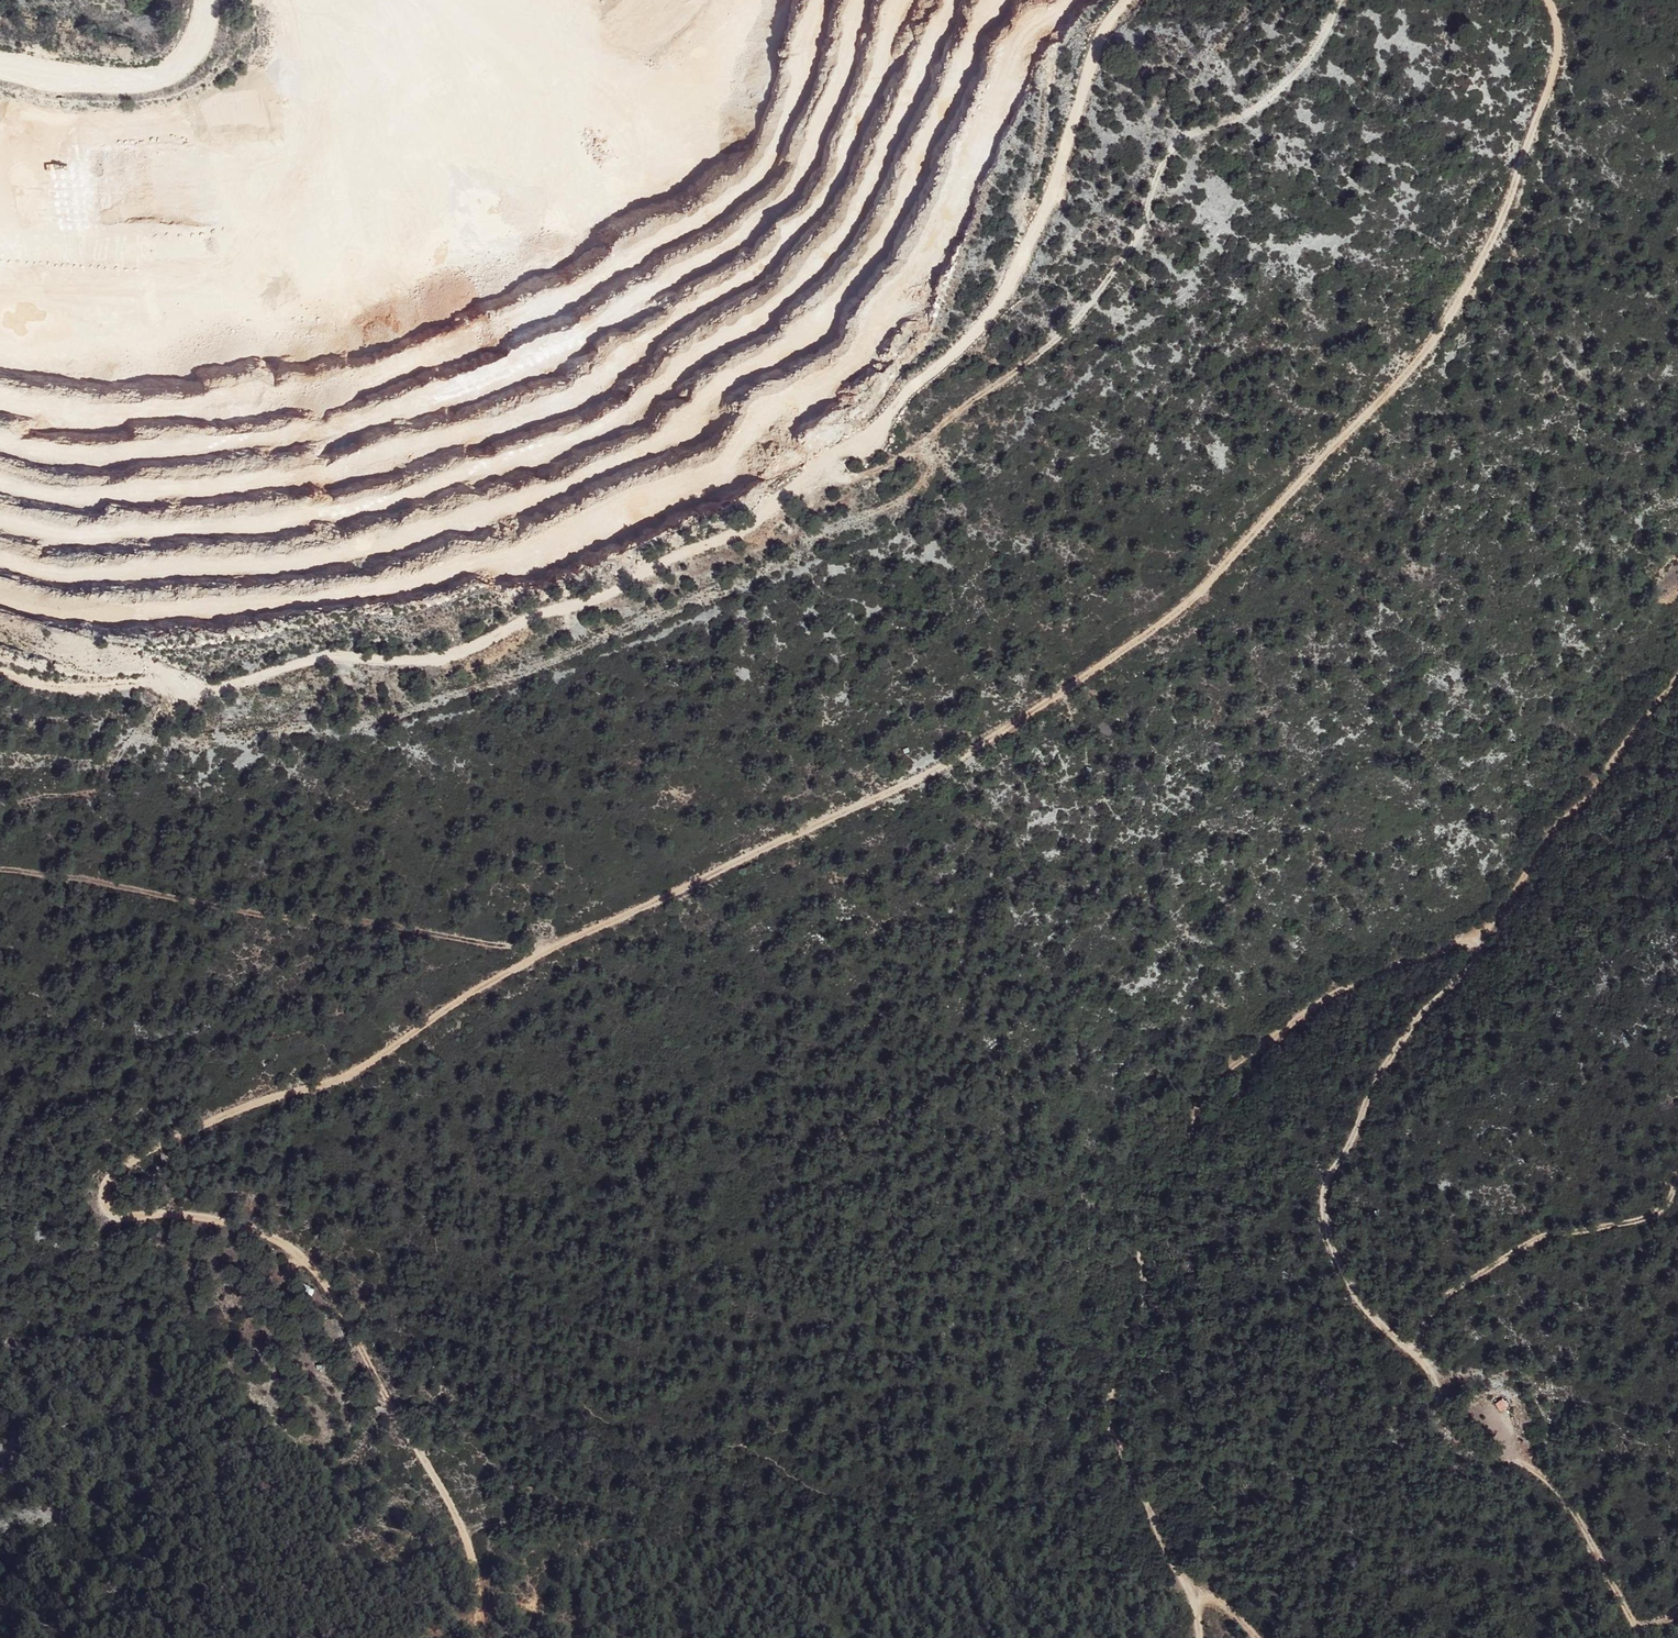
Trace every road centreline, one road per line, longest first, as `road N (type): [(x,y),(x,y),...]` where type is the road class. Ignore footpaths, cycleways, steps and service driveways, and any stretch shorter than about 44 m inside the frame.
road 1 (track): [(1548,0),(1560,29),(1555,79),(1511,214),(1463,265),(1418,349),(1193,596),(944,765),(643,910),(555,943),(367,1068),(248,1105),(104,1175),(96,1201),(127,1215),(259,1225),(313,1263),(467,1528),(484,1590),(483,1637)]
road 2 (track): [(1482,928),(1451,985),(1378,1073),(1345,1144),(1316,1182),(1348,1284),(1422,1346),(1479,1449),(1547,1485),(1643,1627),(1677,1610)]

